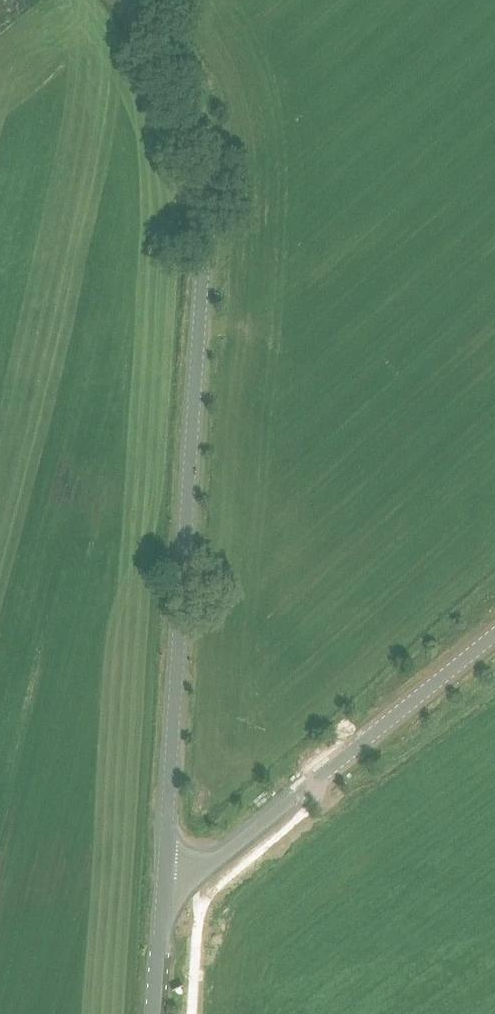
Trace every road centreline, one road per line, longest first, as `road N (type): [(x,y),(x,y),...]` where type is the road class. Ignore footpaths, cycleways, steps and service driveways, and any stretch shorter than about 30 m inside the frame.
road 1 (tertiary): [(163,875),(203,178),(184,95),(124,0)]
road 2 (unclassified): [(163,875),(201,870),(219,856),(494,631)]
road 3 (tertiary): [(155,1013),(163,875)]

